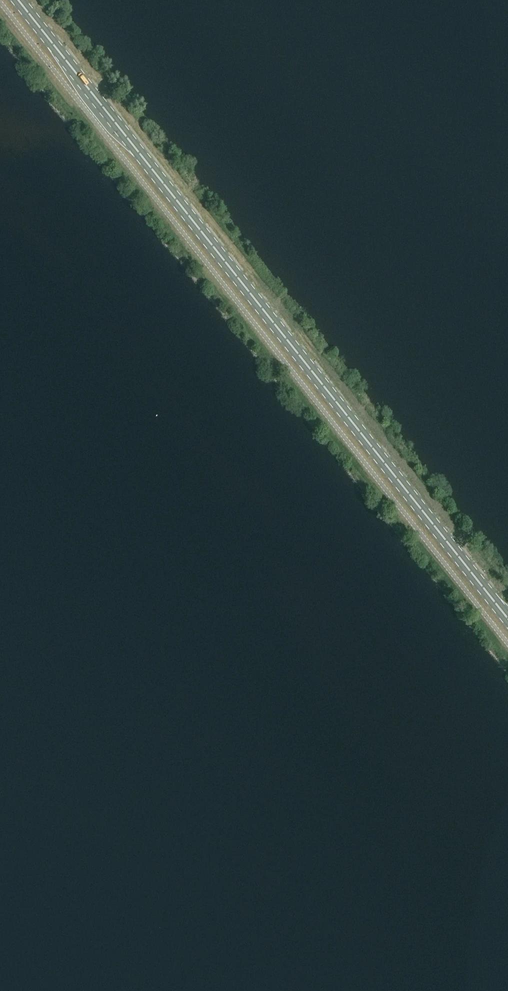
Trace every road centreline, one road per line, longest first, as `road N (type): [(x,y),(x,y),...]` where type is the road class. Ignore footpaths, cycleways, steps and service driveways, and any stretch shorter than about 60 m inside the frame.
road 1 (primary): [(507,619),(18,0)]

